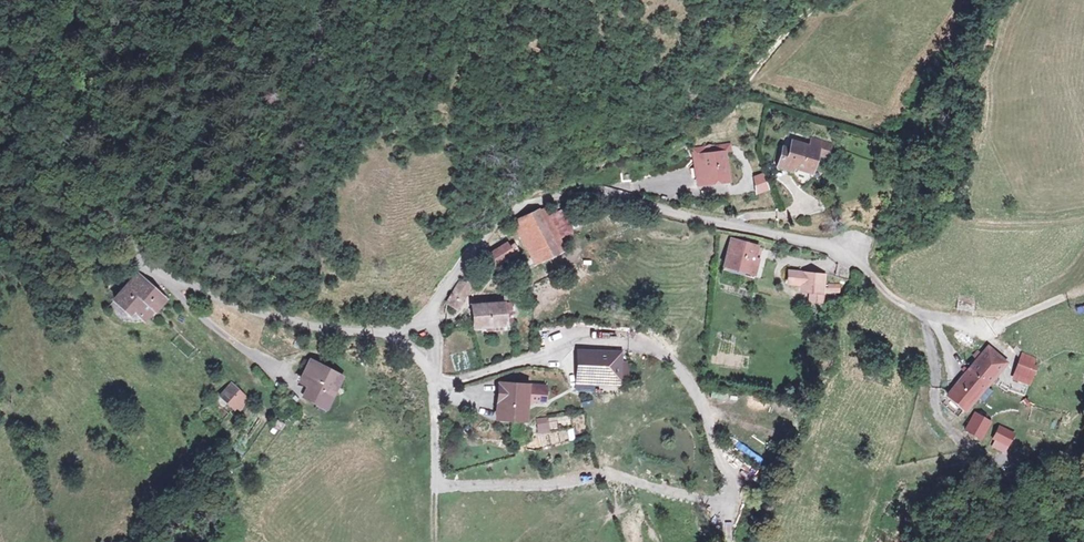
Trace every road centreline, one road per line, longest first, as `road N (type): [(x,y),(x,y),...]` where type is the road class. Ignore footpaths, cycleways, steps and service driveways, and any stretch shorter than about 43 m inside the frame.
road 1 (residential): [(436,485),(547,486),(604,474),(717,504),(727,504),(730,490),(711,421),(688,379),(650,348),(573,341),(432,383)]
road 2 (residential): [(934,317),(876,287),(853,253),(820,241),(596,193),(521,208),(483,232),(436,301)]
road 3 (residential): [(401,334),(267,314),(148,266),(98,160),(89,0)]
road 4 (track): [(521,208),(547,183),(589,163),(701,123),(746,85),(807,0)]
road 5 (track): [(934,317),(998,324),(1083,280)]

